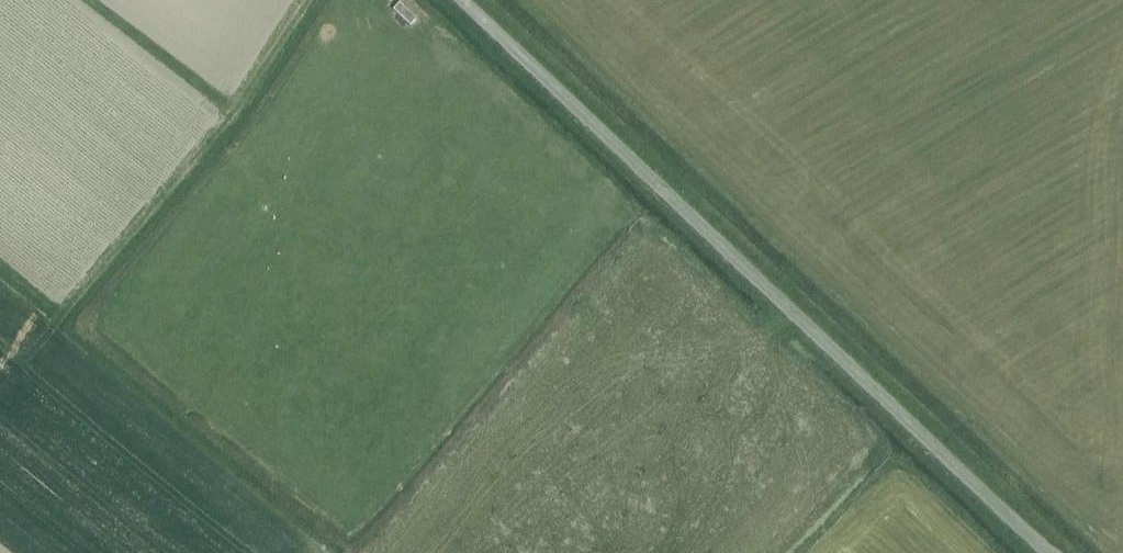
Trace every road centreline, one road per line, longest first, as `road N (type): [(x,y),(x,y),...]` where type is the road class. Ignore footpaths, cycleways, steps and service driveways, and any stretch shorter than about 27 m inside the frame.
road 1 (residential): [(1043,552),(452,0)]

